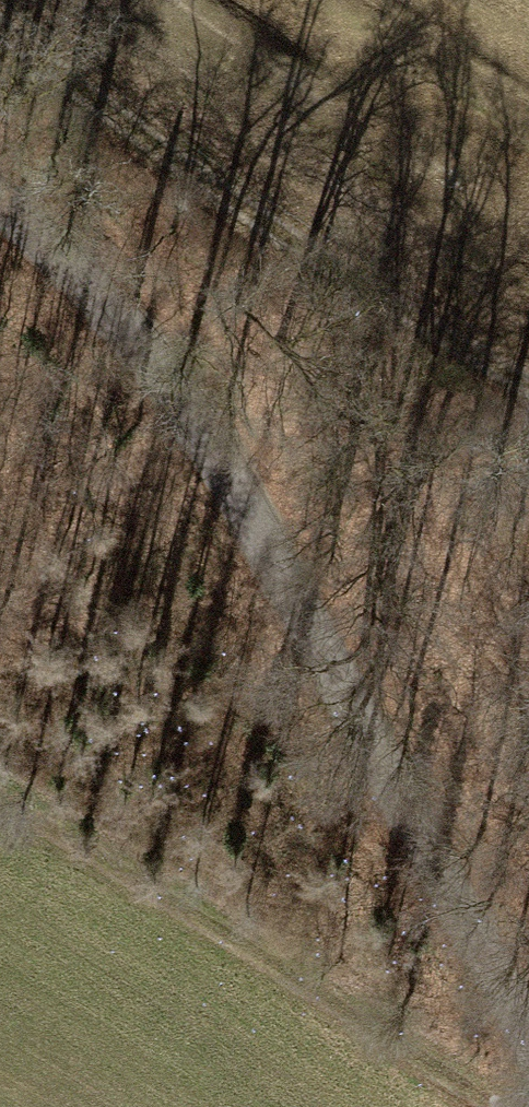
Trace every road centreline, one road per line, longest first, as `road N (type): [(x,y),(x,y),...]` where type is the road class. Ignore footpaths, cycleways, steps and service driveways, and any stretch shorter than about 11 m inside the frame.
road 1 (residential): [(0,198),(132,327),(267,541),(528,1025)]
road 2 (track): [(0,22),(163,149),(528,373)]
road 3 (track): [(0,798),(101,848),(483,1106)]

